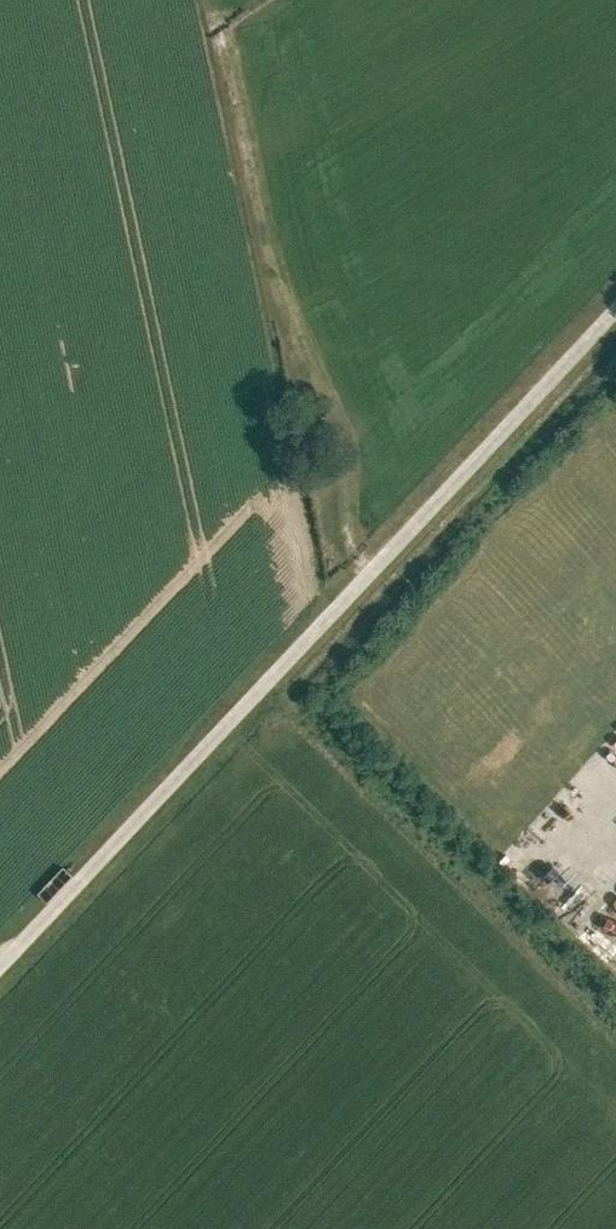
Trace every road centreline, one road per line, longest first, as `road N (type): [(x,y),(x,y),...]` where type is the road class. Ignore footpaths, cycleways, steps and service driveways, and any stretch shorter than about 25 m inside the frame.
road 1 (unclassified): [(0,966),(615,310)]

